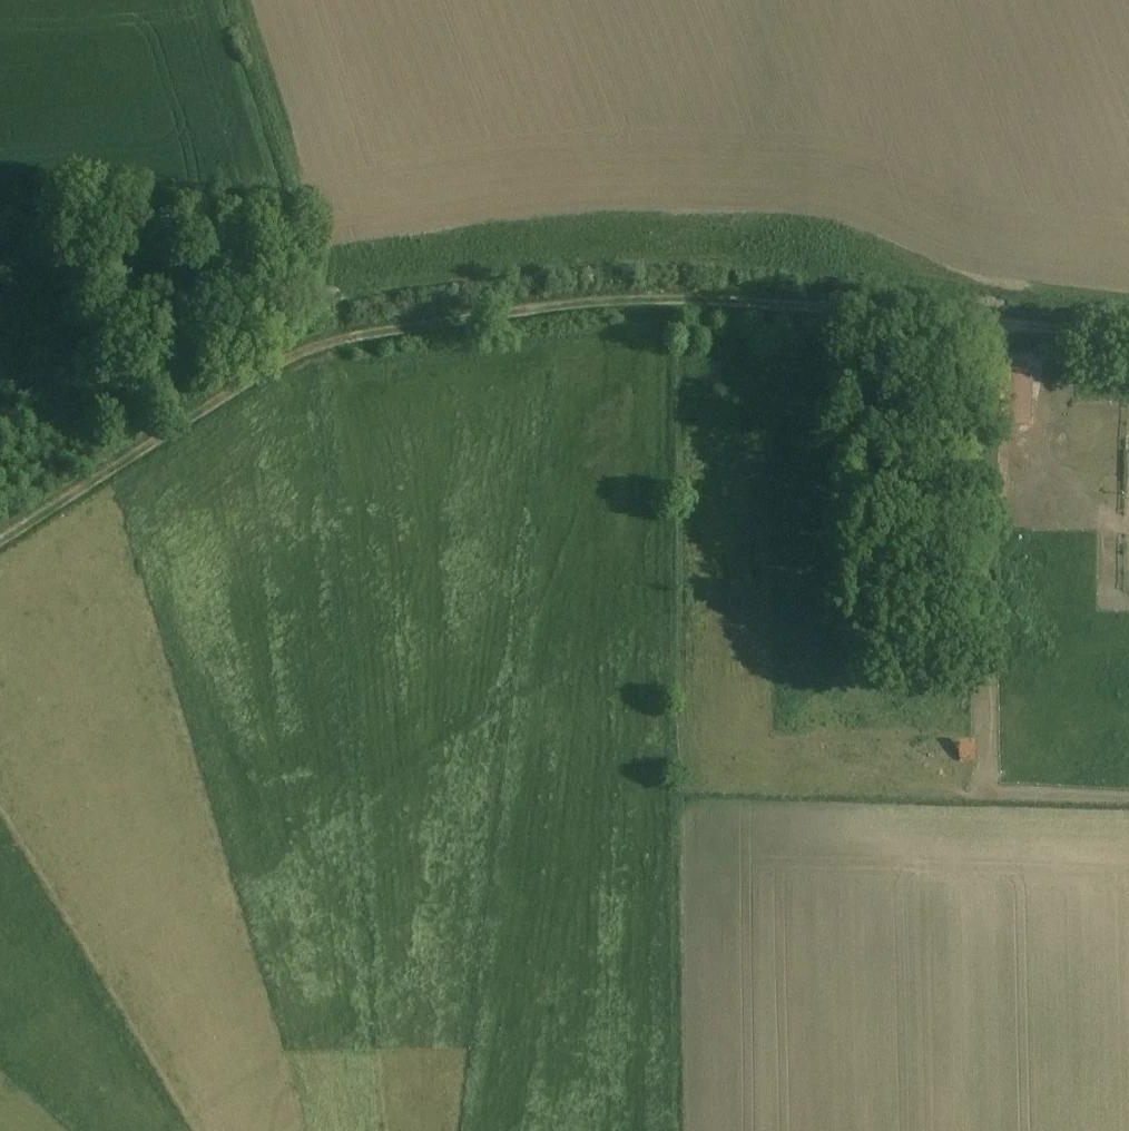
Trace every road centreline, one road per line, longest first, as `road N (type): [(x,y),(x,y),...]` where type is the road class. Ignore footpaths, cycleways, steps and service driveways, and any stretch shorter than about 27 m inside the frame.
road 1 (track): [(0,539),(245,373),(355,335),(662,298),(997,324)]

